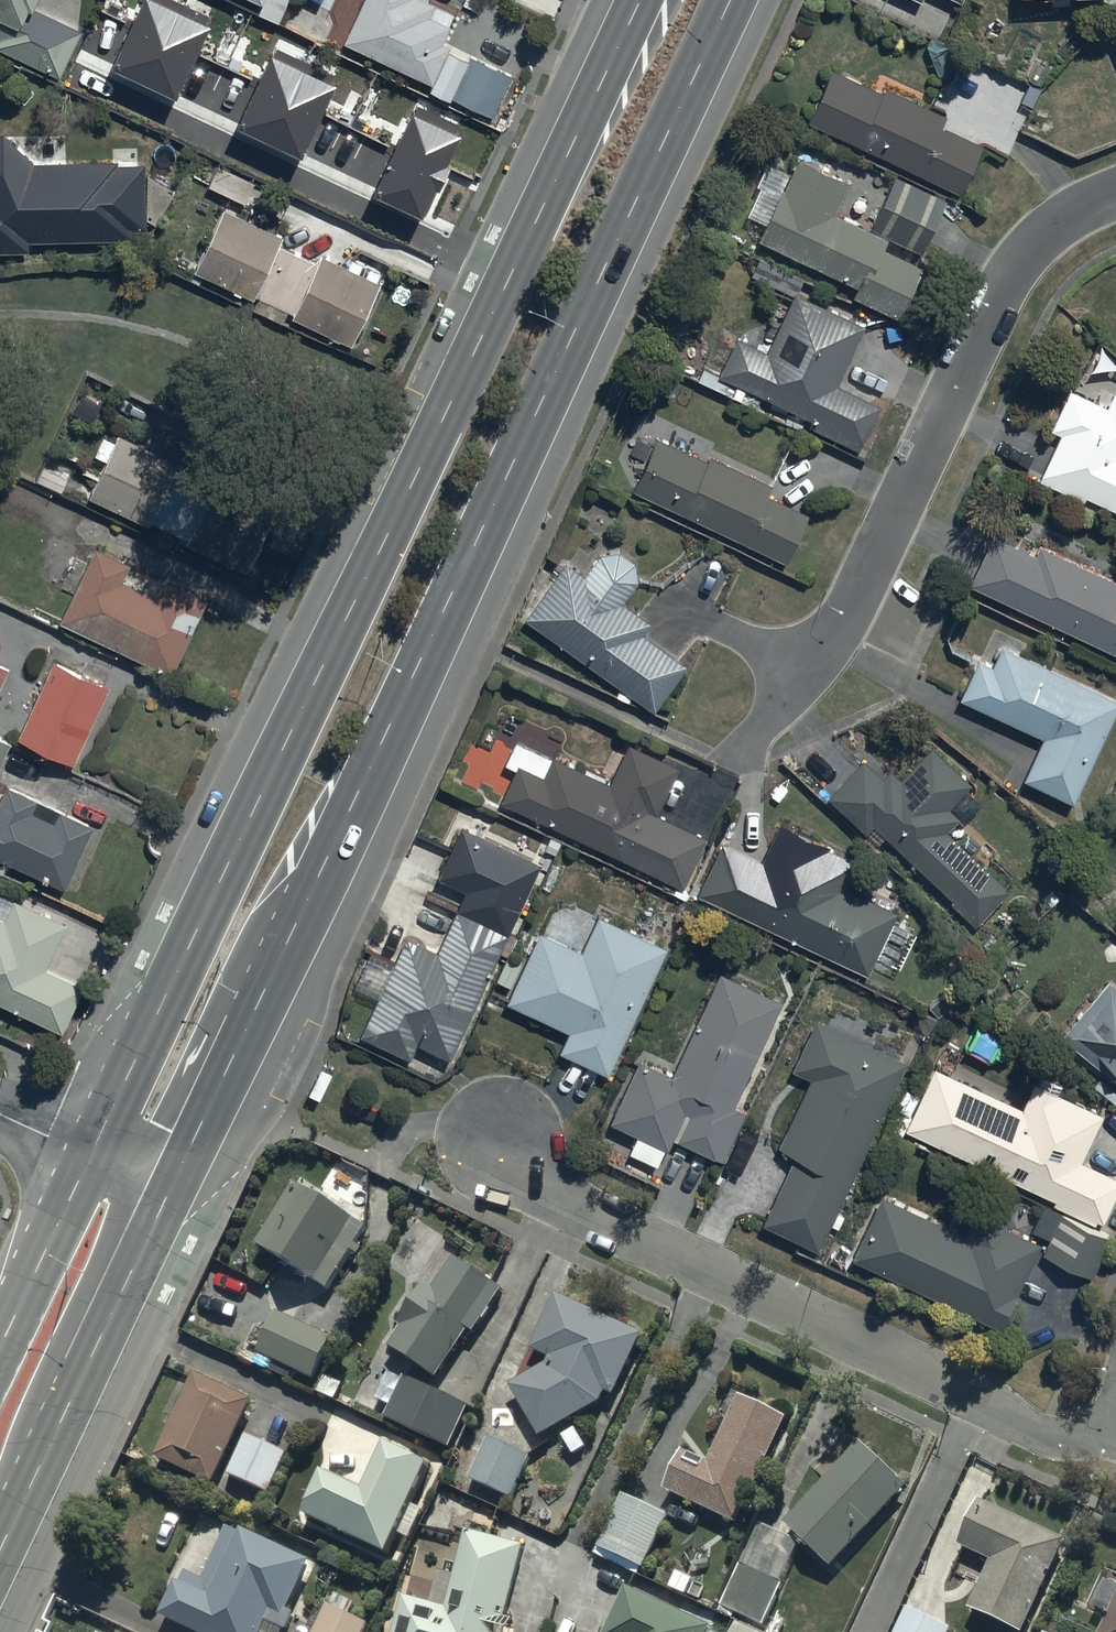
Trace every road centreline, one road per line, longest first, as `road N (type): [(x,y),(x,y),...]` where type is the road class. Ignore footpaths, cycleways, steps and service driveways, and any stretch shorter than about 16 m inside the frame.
road 1 (secondary): [(730,0),(167,1193)]
road 2 (secondary): [(89,1157),(633,0)]
road 3 (residential): [(1114,1463),(559,1201),(502,1142)]
road 4 (residential): [(1115,198),(1026,248),(990,308),(854,620),(749,746)]
road 5 (secondary): [(167,1193),(0,1560)]
road 6 (secondary): [(0,1347),(89,1157)]

